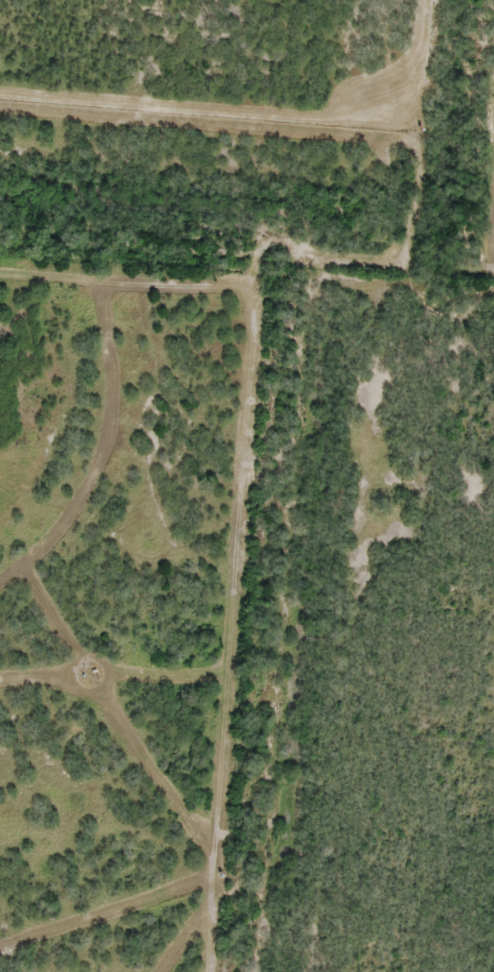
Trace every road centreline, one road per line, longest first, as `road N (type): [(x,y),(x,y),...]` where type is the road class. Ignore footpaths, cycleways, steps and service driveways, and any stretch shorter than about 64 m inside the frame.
road 1 (residential): [(0,130),(329,155),(378,192),(316,971)]
road 2 (residential): [(208,971),(243,262),(493,268)]
road 3 (residential): [(466,265),(484,0)]

